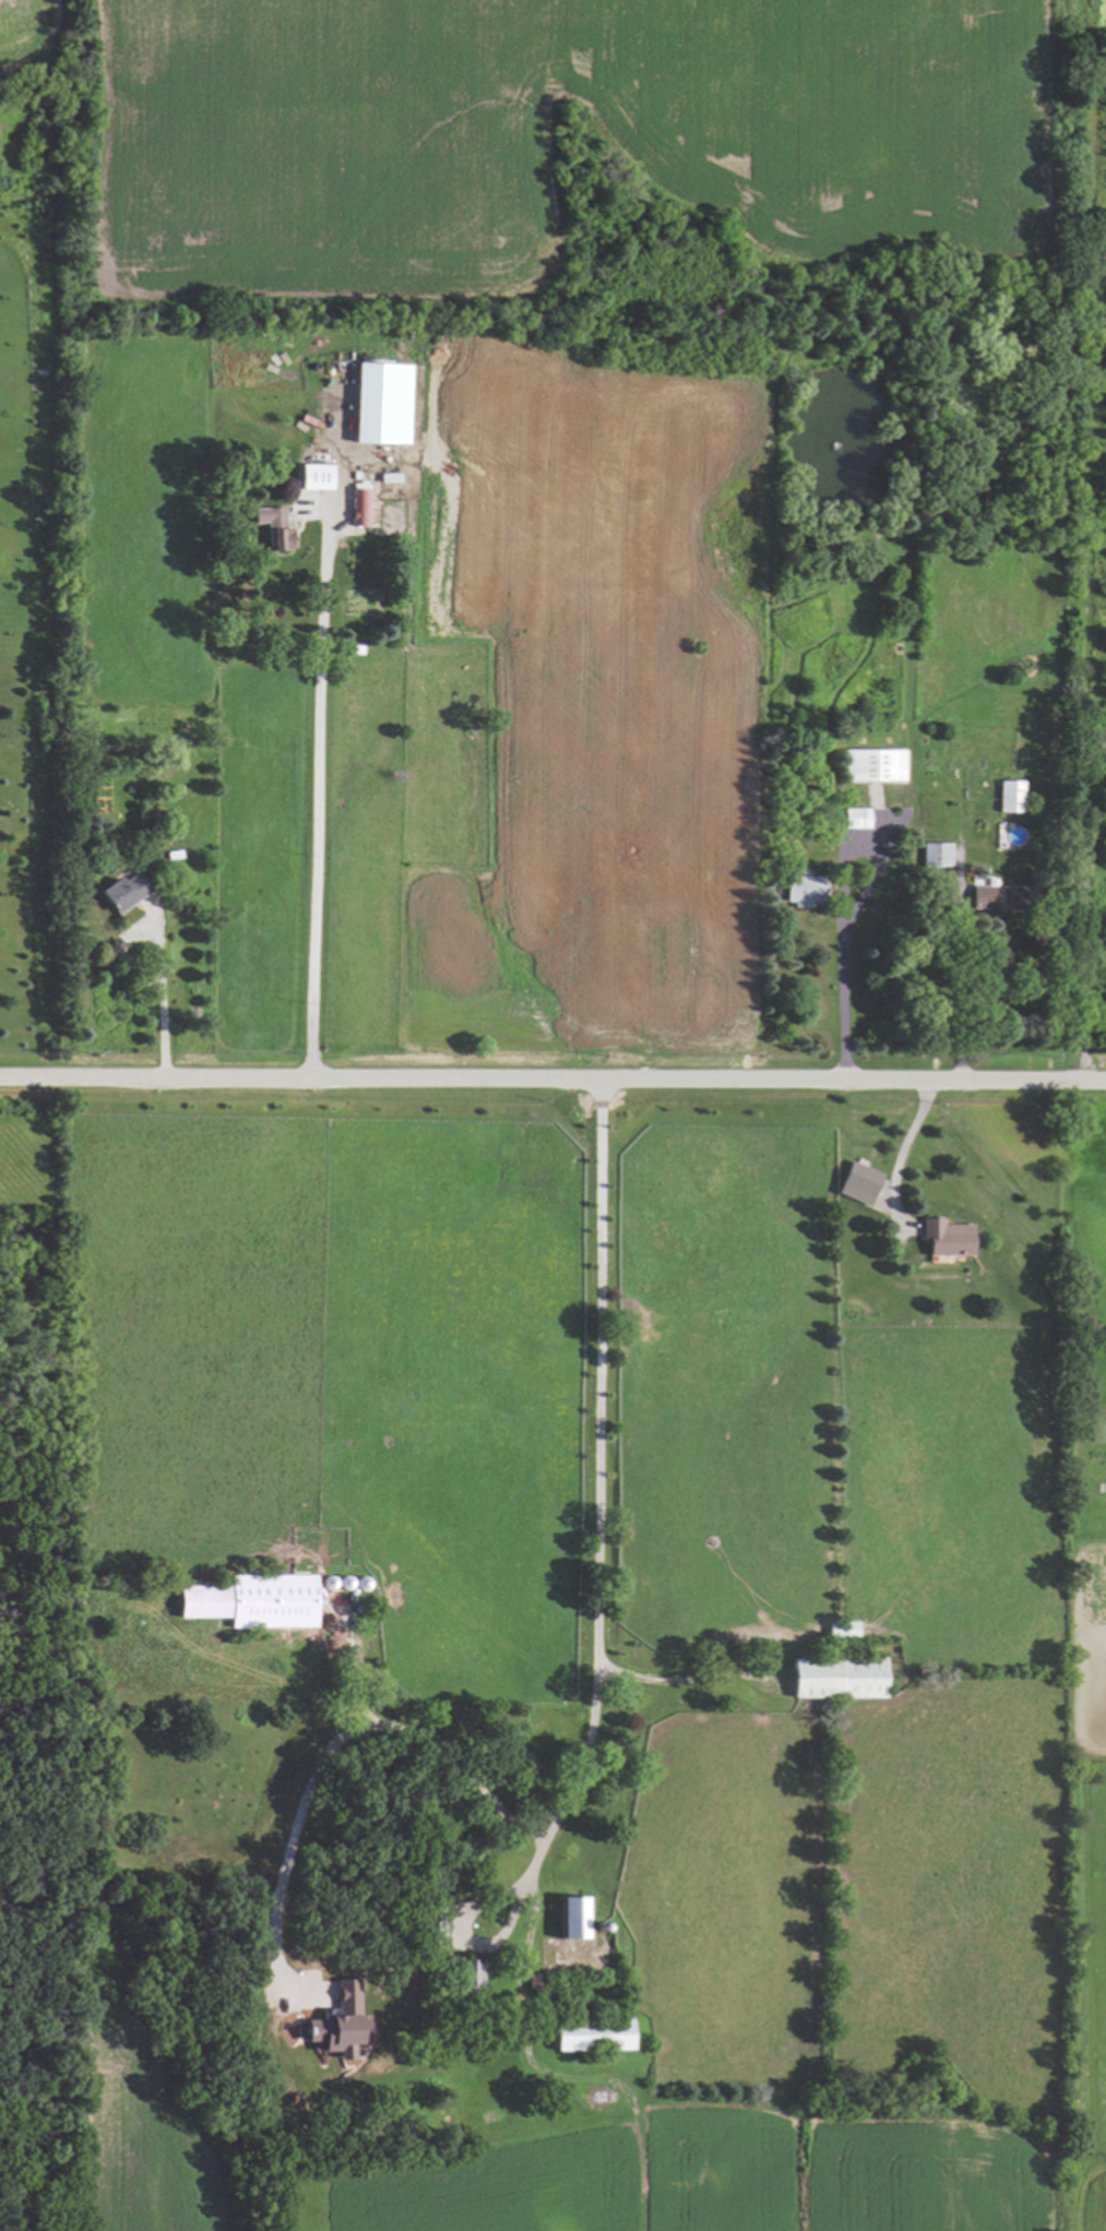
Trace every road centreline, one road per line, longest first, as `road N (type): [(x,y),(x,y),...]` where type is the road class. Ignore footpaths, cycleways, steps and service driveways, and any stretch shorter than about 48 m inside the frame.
road 1 (residential): [(0,1080),(1105,1084)]

